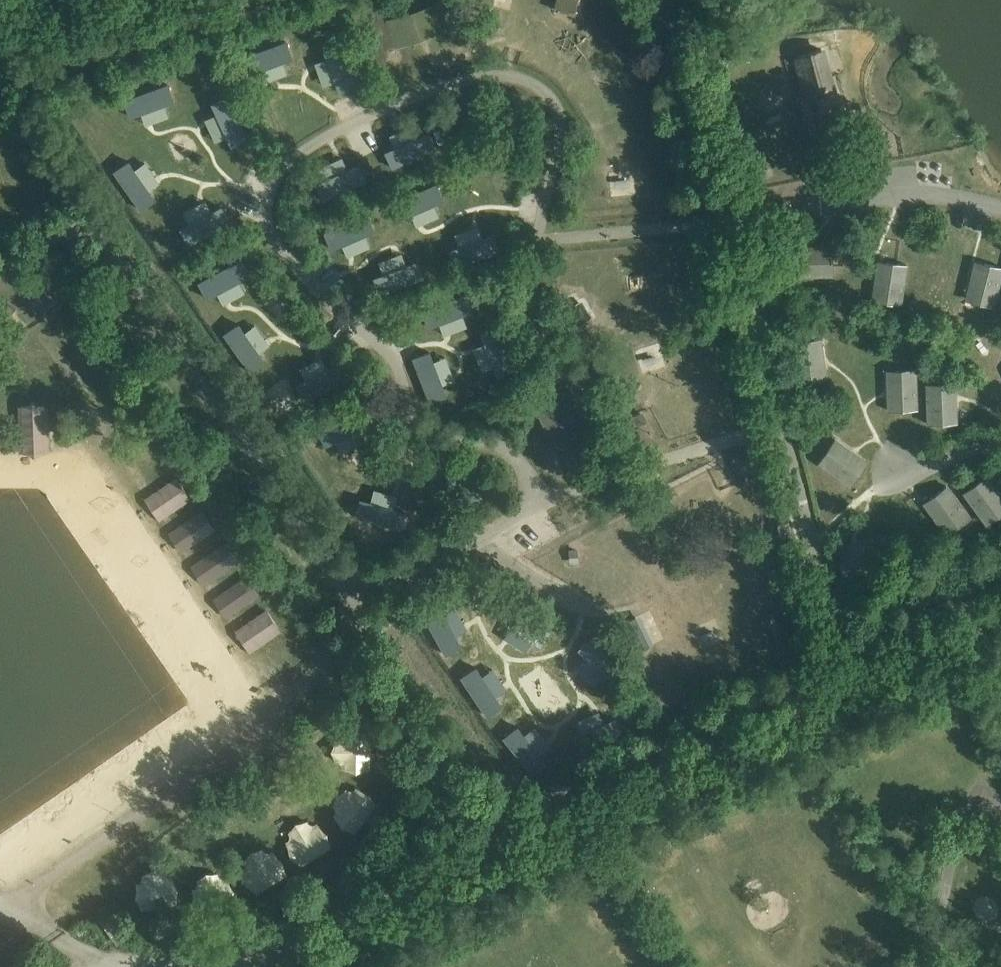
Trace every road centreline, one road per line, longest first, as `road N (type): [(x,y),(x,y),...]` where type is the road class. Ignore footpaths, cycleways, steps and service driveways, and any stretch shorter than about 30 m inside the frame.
road 1 (residential): [(539,504),(611,473),(533,317),(555,102),(530,82),(494,76),(362,119),(303,151),(277,177),(266,206),(268,234),(287,262),(389,357),(413,431),(503,447),(517,461)]
road 2 (unclassified): [(262,966),(354,912),(850,679)]
road 3 (residential): [(361,594),(312,543),(99,237),(65,233),(0,273)]
road 4 (unclassified): [(850,679),(726,222)]
road 5 (residential): [(726,222),(917,198),(1000,208)]
road 6 (unclassified): [(251,0),(0,82)]
road 7 (unclassified): [(726,222),(656,0)]
road 8 (residential): [(539,504),(361,594)]
road 9 (unclassified): [(850,679),(1000,609)]

